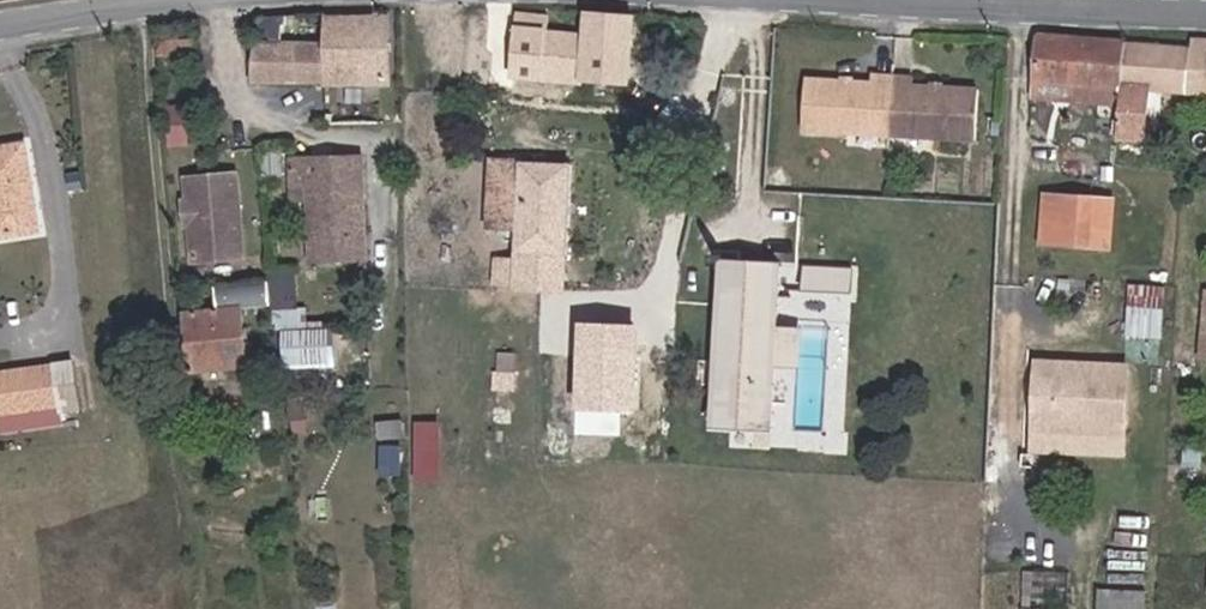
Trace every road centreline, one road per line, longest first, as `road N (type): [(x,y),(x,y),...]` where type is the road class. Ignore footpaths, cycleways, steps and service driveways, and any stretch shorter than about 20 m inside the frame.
road 1 (tertiary): [(0,34),(227,0)]
road 2 (tertiary): [(1069,5),(1205,6)]
road 3 (tertiary): [(946,0),(1069,5)]

